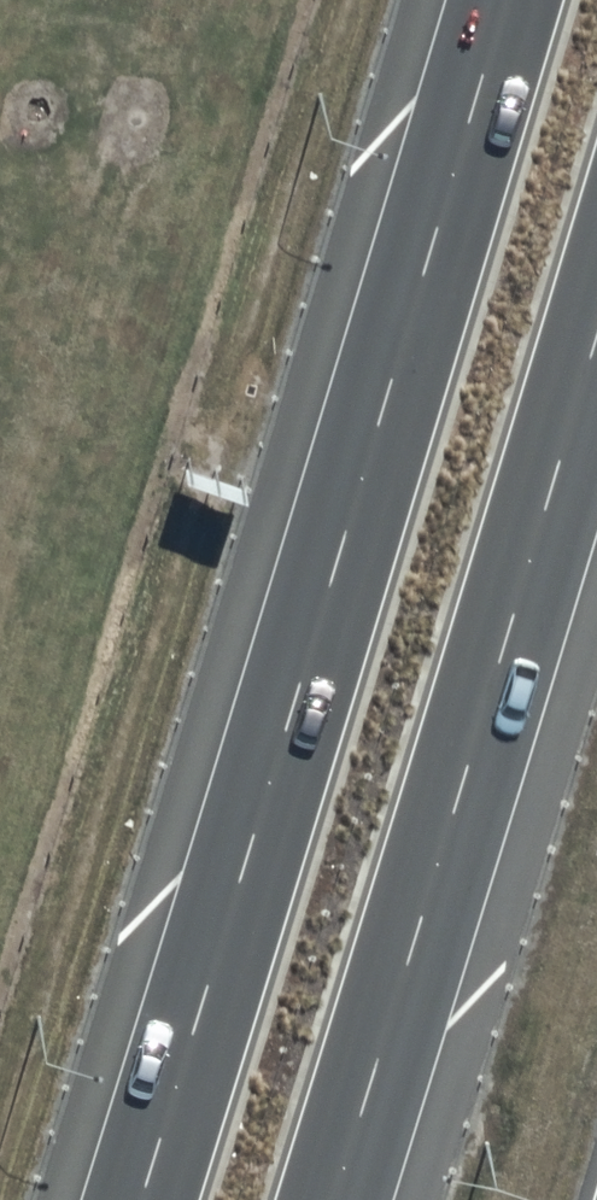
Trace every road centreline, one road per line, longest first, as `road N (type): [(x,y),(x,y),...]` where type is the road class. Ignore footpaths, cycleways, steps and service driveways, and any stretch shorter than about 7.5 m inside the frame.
road 1 (trunk): [(134,1199),(502,0)]
road 2 (trunk): [(596,332),(333,1199)]

